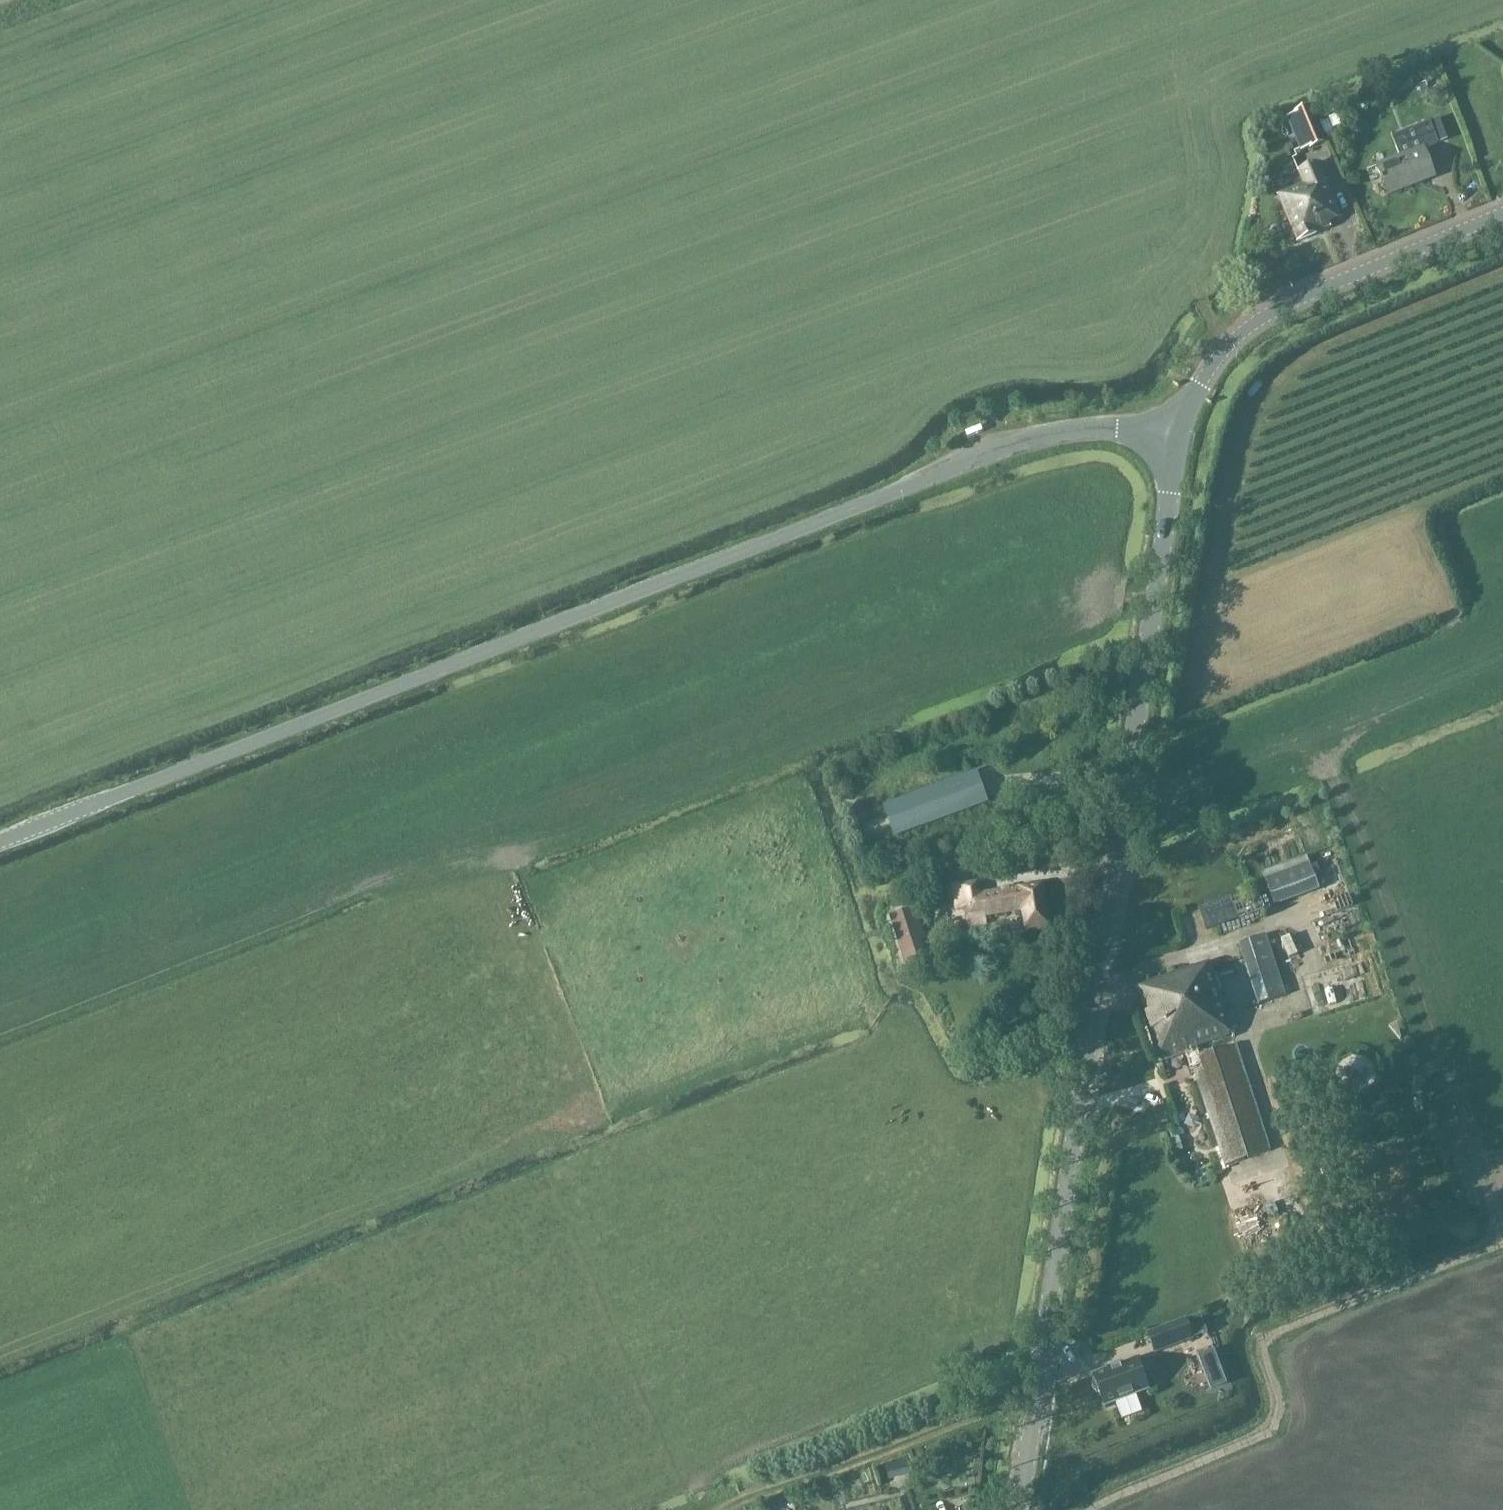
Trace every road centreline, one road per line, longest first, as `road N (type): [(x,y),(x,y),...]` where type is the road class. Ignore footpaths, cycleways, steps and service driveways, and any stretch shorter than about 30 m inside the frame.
road 1 (tertiary): [(0,837),(1007,445),(1100,427),(1172,438)]
road 2 (tertiary): [(1027,1509),(1172,438)]
road 3 (tertiary): [(1172,438),(1196,385),(1226,349),(1277,310),(1502,217)]

